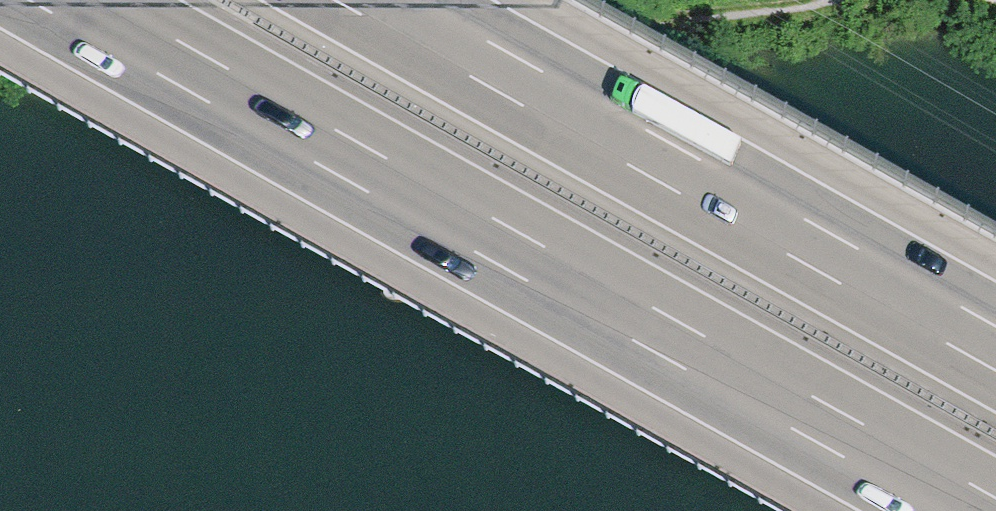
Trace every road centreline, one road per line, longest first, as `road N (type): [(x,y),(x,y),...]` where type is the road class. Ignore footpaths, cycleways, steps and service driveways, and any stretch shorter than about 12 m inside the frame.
road 1 (motorway): [(66,0),(974,510)]
road 2 (motorway): [(995,349),(376,0)]

